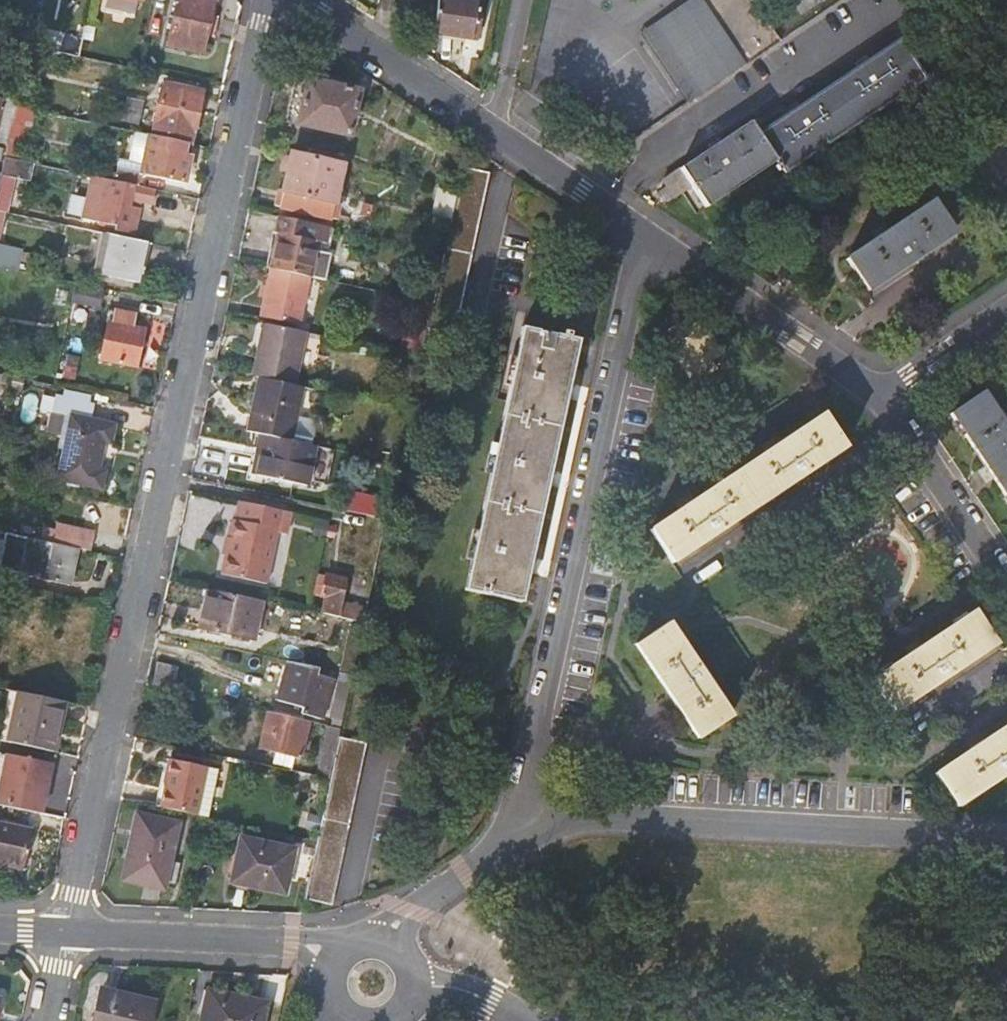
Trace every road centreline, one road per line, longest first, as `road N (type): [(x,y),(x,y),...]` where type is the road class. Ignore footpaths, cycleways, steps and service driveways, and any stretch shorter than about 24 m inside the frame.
road 1 (residential): [(269,0),(68,931)]
road 2 (residential): [(650,239),(520,787),(517,832)]
road 3 (residential): [(1006,838),(610,817),(558,818),(517,832)]
road 4 (residential): [(306,0),(650,239)]
road 5 (residential): [(650,239),(884,392)]
road 6 (residential): [(68,931),(291,944),(334,965)]
road 7 (residential): [(884,392),(1006,574)]
road 8 (residential): [(517,832),(387,943)]
road 9 (residential): [(884,392),(1006,311)]

